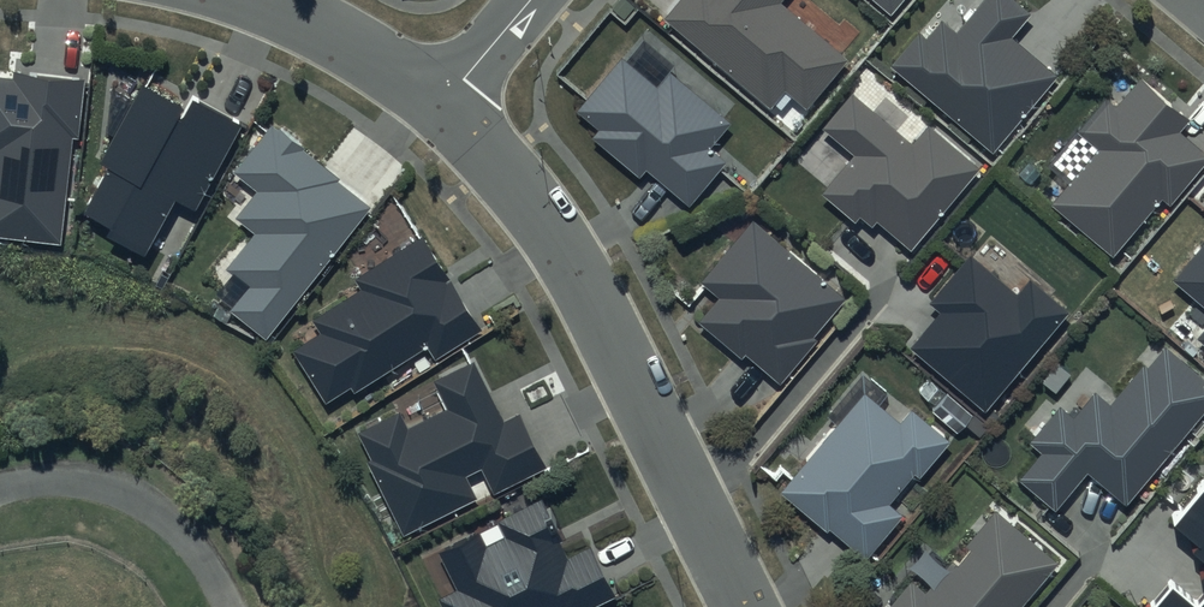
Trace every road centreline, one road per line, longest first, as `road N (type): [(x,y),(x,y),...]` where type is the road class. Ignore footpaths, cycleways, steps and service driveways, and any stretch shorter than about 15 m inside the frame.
road 1 (residential): [(746,606),(554,231),(504,165),(441,104)]
road 2 (residential): [(441,104),(327,30),(259,0)]
road 3 (residential): [(441,104),(530,0)]

